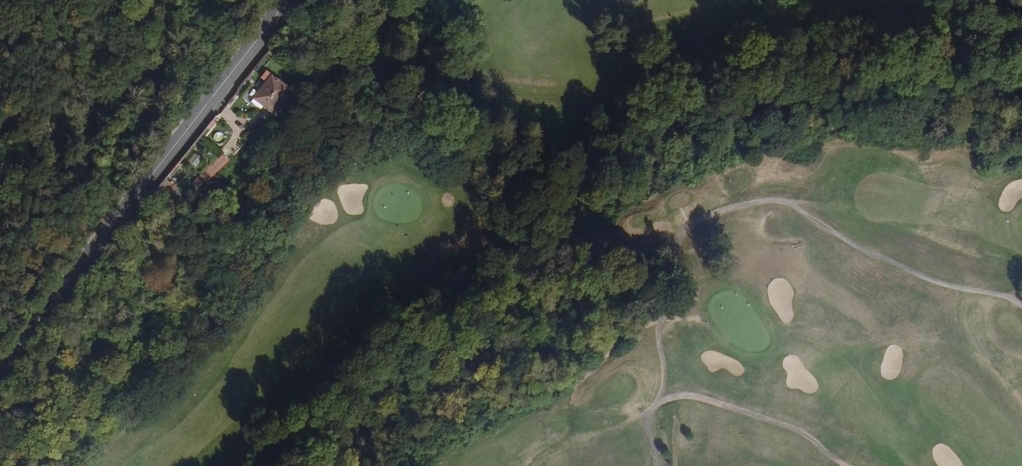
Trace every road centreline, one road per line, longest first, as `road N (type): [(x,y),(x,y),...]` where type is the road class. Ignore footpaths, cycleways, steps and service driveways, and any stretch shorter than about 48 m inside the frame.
road 1 (secondary): [(0,370),(288,0)]

